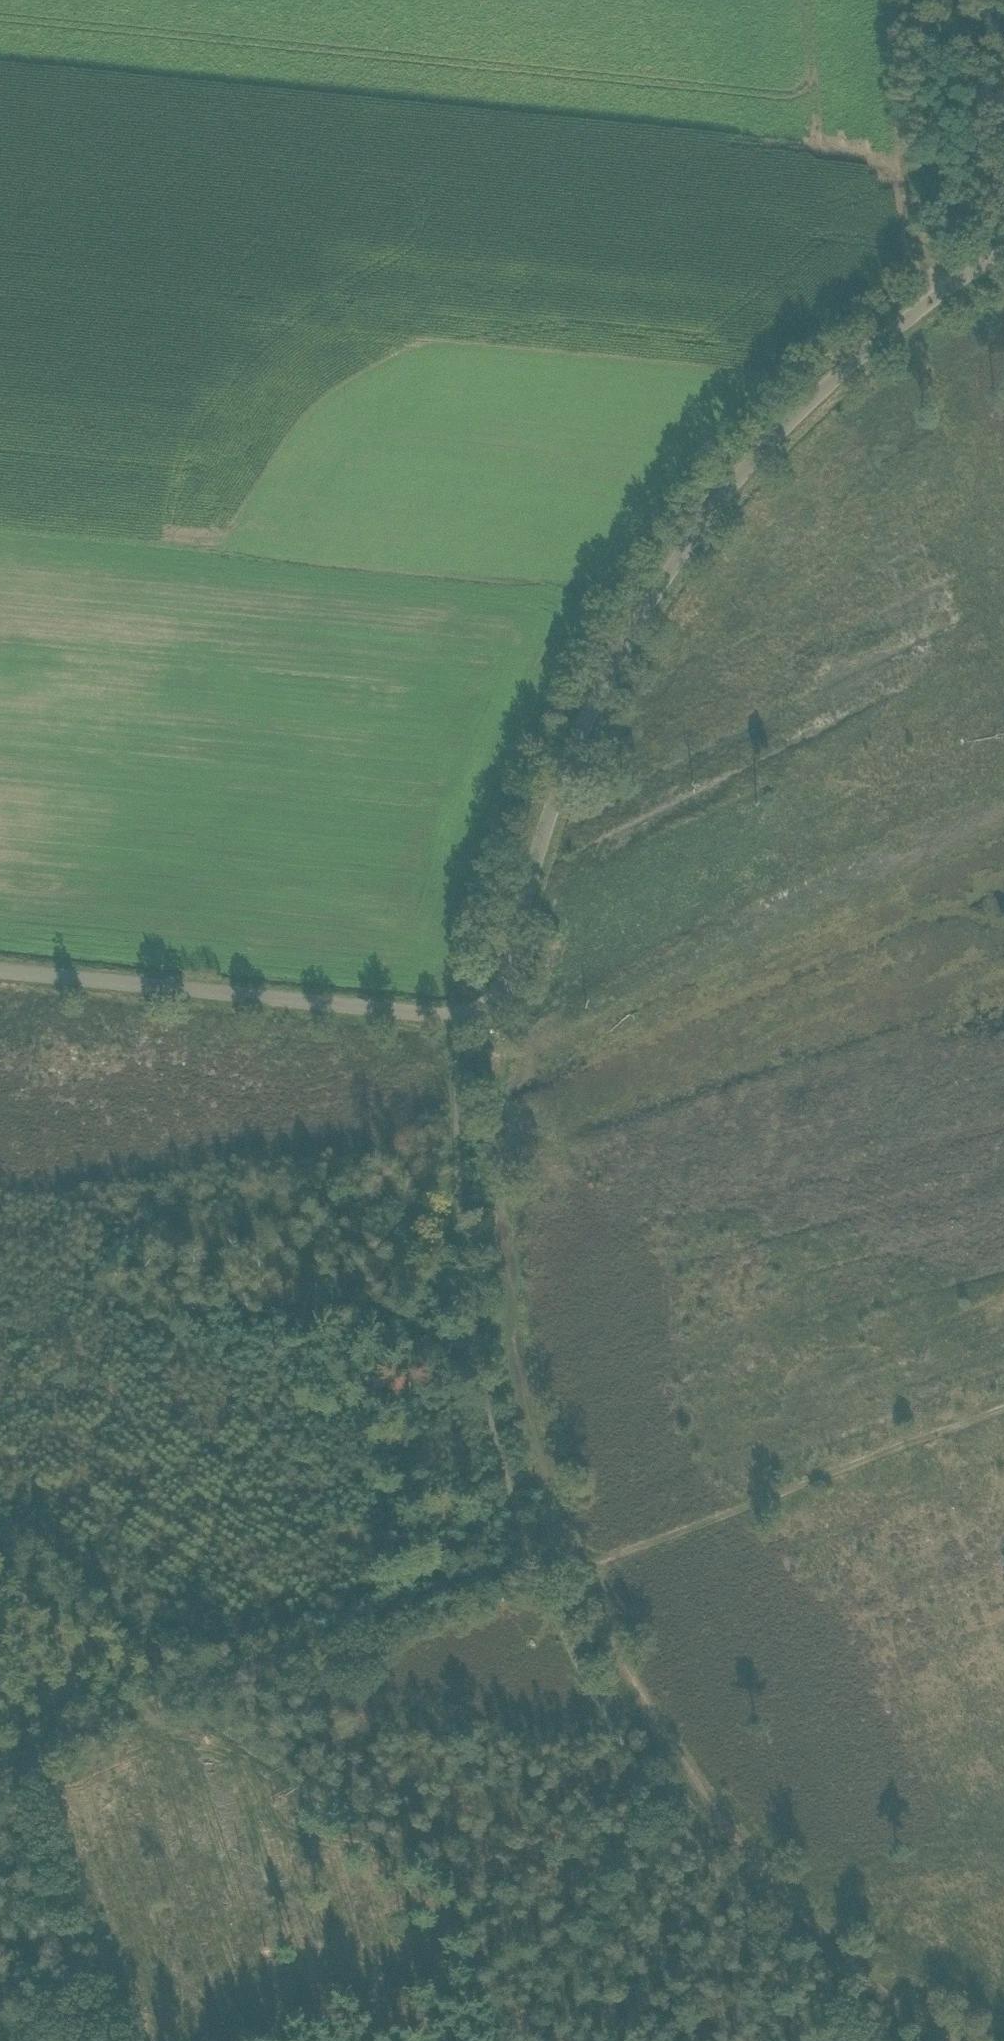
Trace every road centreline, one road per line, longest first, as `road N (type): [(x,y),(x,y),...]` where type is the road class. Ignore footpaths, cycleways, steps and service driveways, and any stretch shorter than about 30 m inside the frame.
road 1 (unclassified): [(0,971),(496,1013),(538,857),(594,712),(642,617),(720,500),(864,353),(1003,252)]
road 2 (track): [(579,1570),(626,1670),(681,1759),(852,1977),(952,2040)]
road 3 (track): [(496,1013),(499,1190),(521,1368),(579,1570)]
road 4 (track): [(41,1739),(531,1557)]
road 5 (track): [(579,1570),(1003,1412)]
road 6 (track): [(141,2040),(41,1739)]

